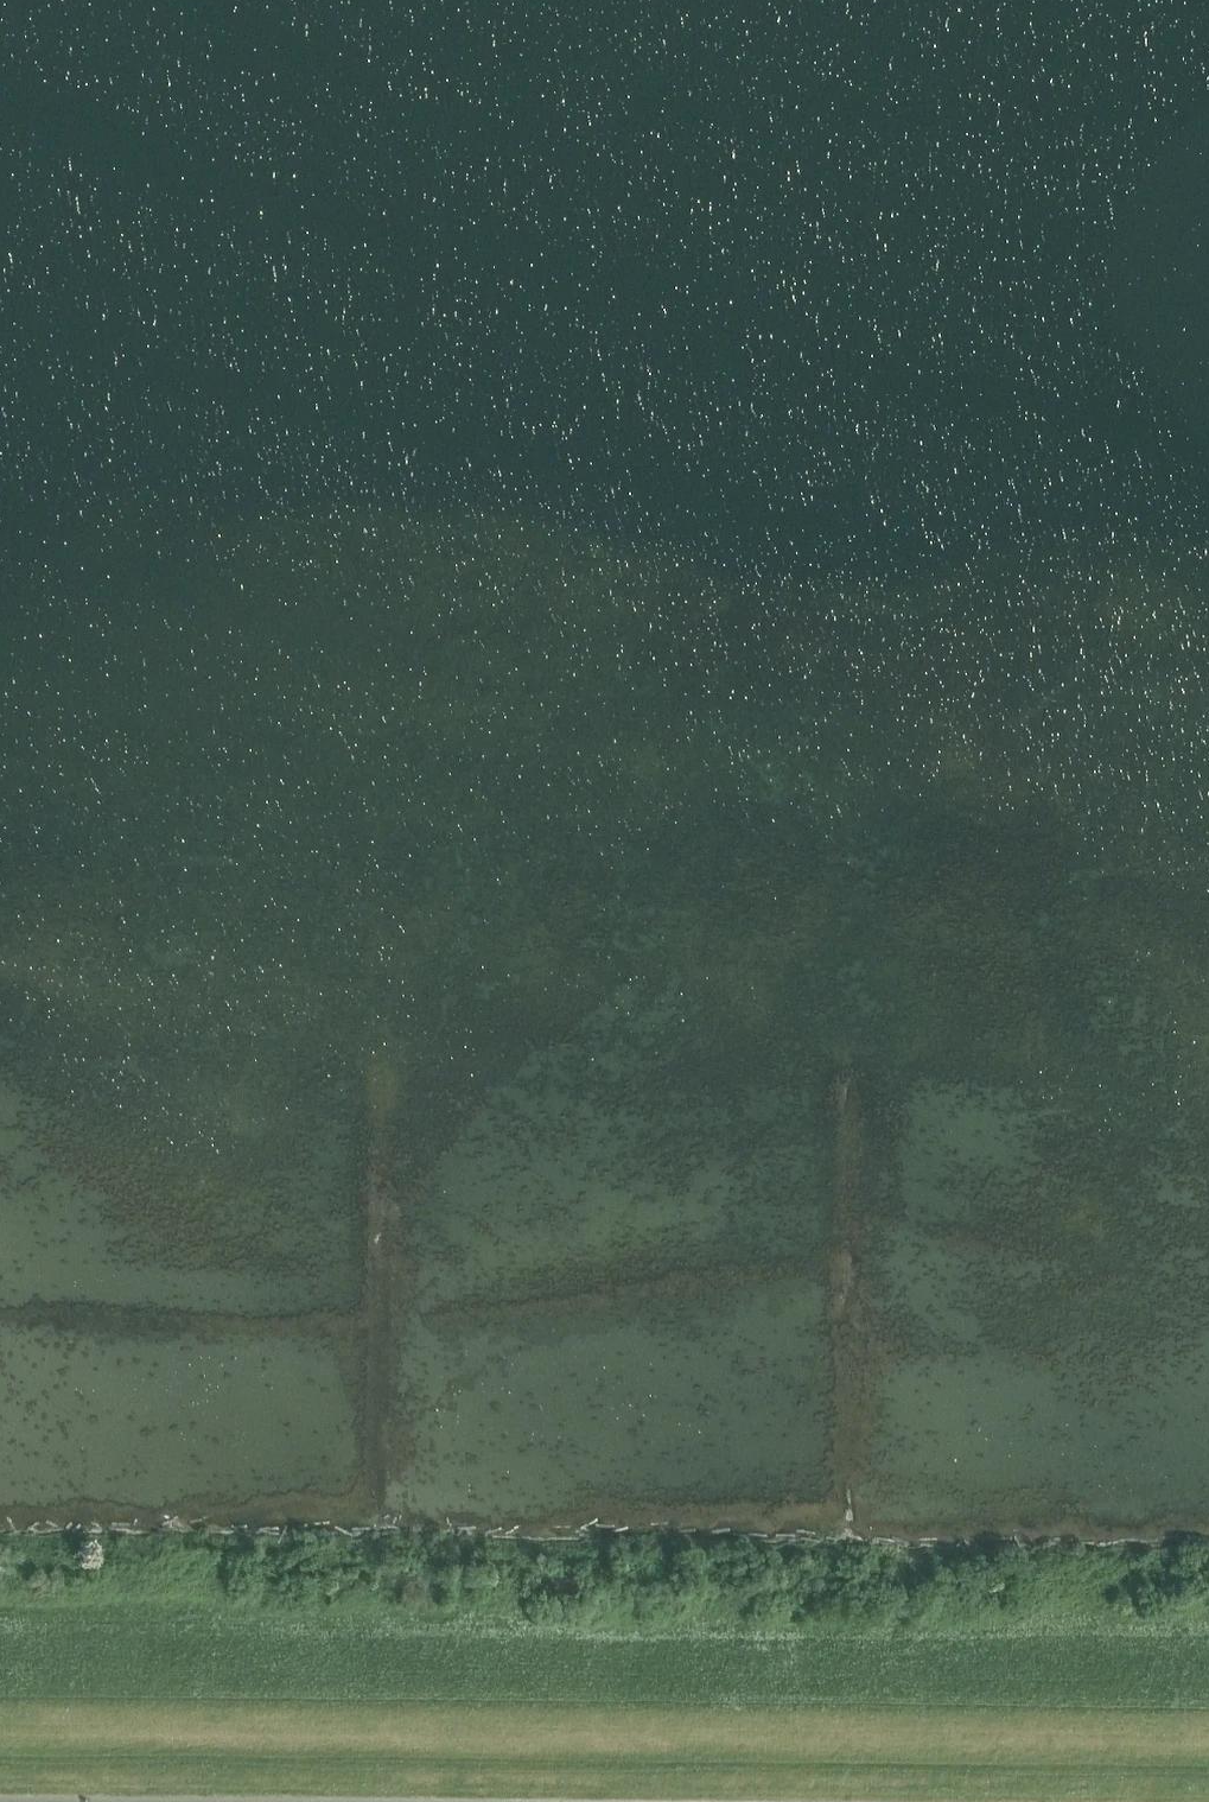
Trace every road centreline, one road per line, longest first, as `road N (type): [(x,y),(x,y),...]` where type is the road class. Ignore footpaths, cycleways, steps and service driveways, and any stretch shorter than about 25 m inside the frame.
road 1 (unclassified): [(0,1800),(204,1801)]

